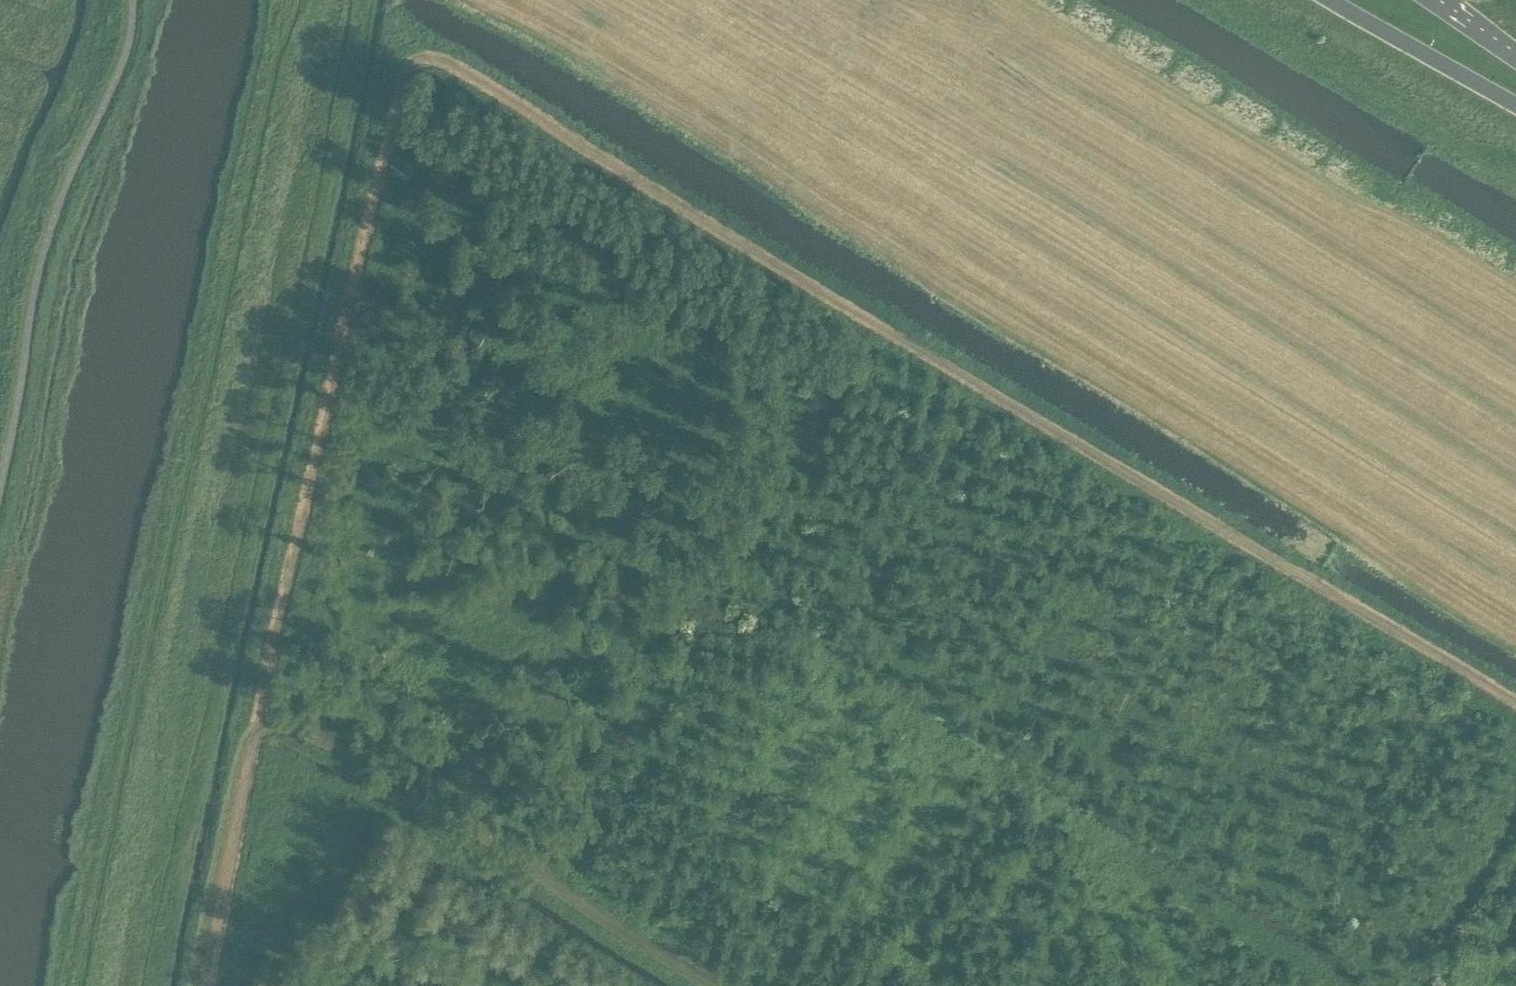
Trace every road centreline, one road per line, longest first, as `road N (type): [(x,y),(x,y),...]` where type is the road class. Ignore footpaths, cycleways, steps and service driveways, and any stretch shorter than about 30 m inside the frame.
road 1 (secondary): [(1333,0),(1515,104)]

